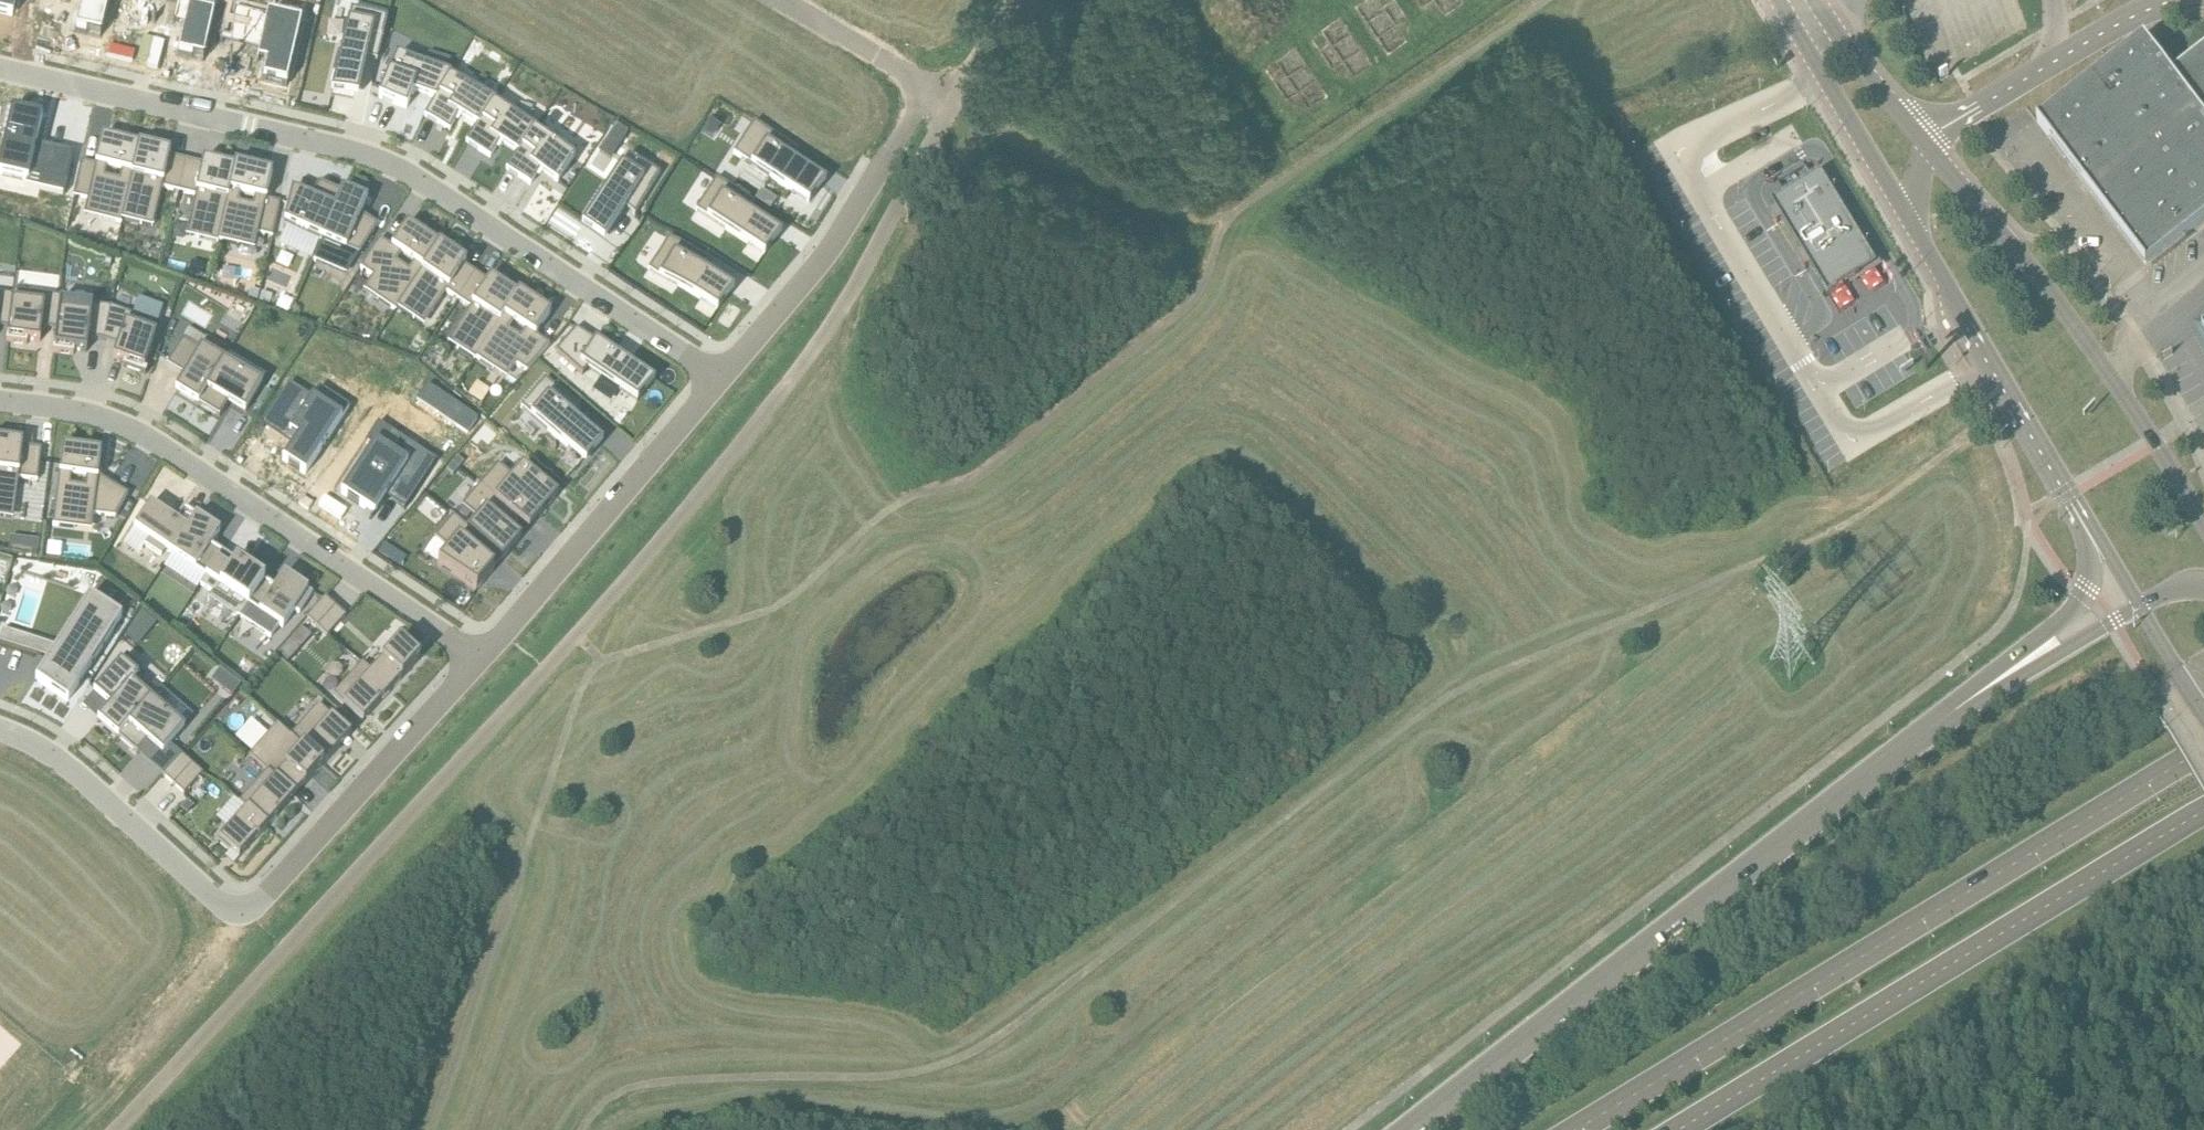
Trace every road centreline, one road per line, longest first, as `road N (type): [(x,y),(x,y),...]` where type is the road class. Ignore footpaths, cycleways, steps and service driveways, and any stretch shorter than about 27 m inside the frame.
road 1 (unclassified): [(114,1129),(578,632),(787,388),(855,286),(954,102)]
road 2 (residential): [(0,68),(392,164),(720,378)]
road 3 (primary): [(2029,657),(1408,1129)]
road 4 (primary): [(2203,749),(1577,1129)]
road 5 (primary): [(1681,1129),(2203,812)]
road 6 (residential): [(0,400),(120,424),(447,637),(475,665)]
road 7 (tertiary): [(2203,521),(2099,360),(1926,143)]
road 8 (residential): [(720,378),(475,665)]
road 9 (tertiary): [(1905,218),(2065,495),(2095,529)]
road 10 (residential): [(928,86),(828,253),(720,378)]
road 11 (residential): [(0,729),(78,774),(222,904),(238,908),(268,894)]
road 12 (residential): [(475,665),(268,894)]
road 13 (primary): [(2171,0),(1926,143)]
road 14 (tertiary): [(1807,16),(1821,74),(1905,218)]
road 15 (tertiary): [(1926,143),(1849,51),(1807,16)]
road 16 (residential): [(781,0),(928,86)]
road 17 (primary): [(2095,529),(2087,589),(2029,657)]
road 18 (primary): [(2142,604),(2029,657)]
road 19 (tertiary): [(2142,604),(2203,711)]
road 20 (unclassified): [(954,102),(1019,0)]

